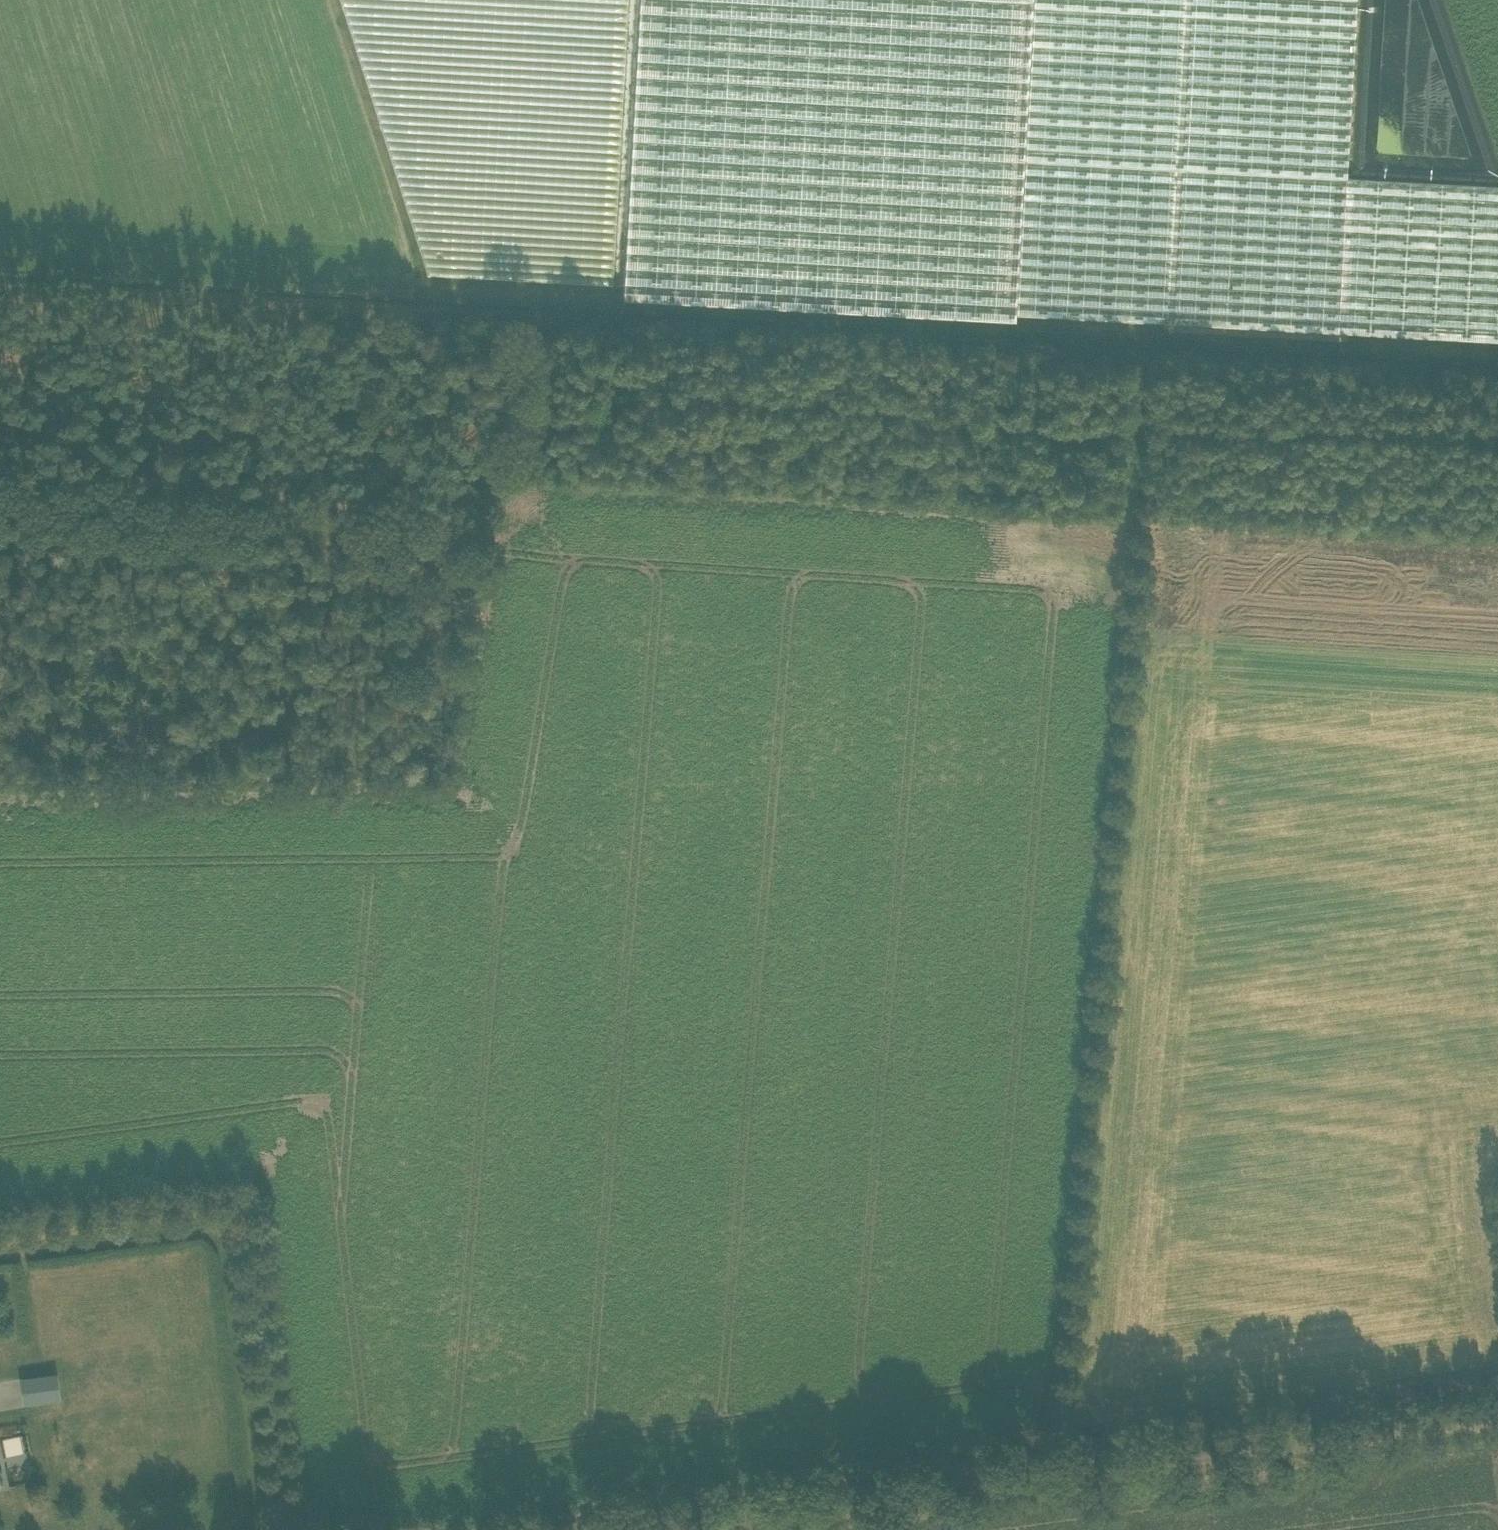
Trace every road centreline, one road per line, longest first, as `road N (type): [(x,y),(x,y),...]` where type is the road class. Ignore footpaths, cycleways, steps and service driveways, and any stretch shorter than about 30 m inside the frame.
road 1 (track): [(488,526),(190,506),(0,507)]

